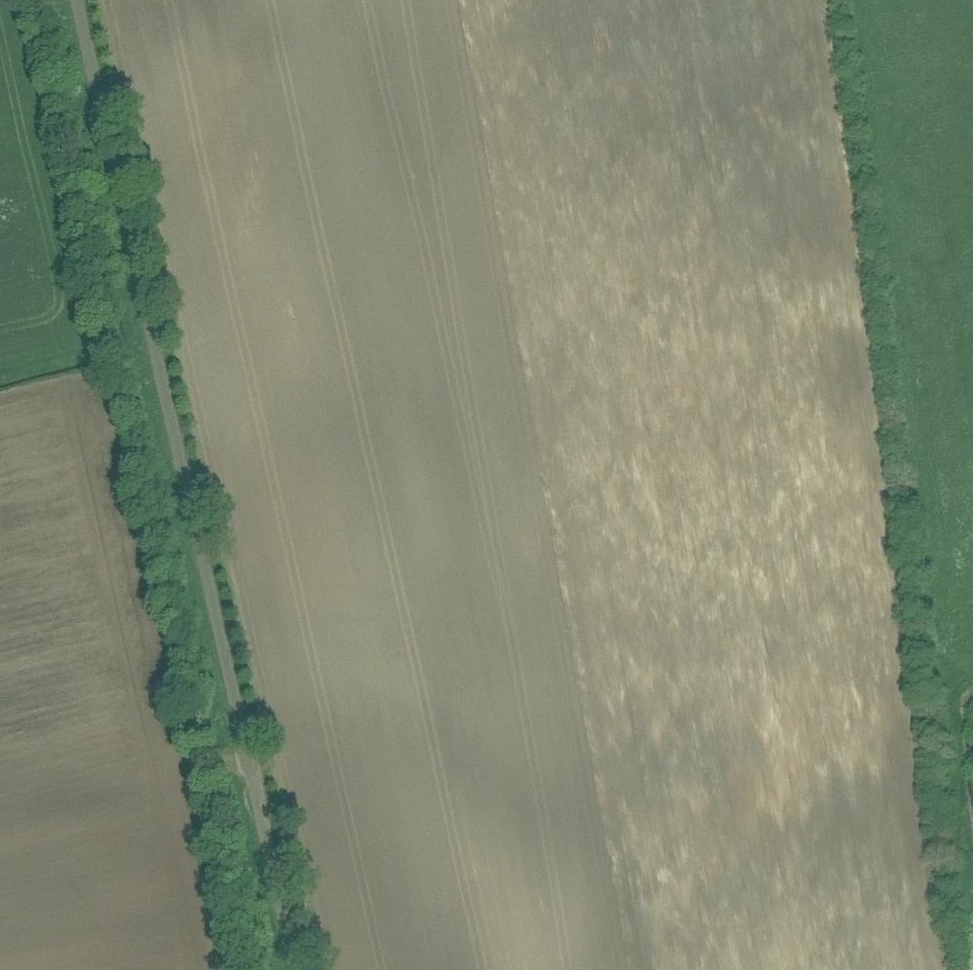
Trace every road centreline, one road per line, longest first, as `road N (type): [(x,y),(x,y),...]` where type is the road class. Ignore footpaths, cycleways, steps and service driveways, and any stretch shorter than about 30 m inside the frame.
road 1 (unclassified): [(67,0),(290,969)]

